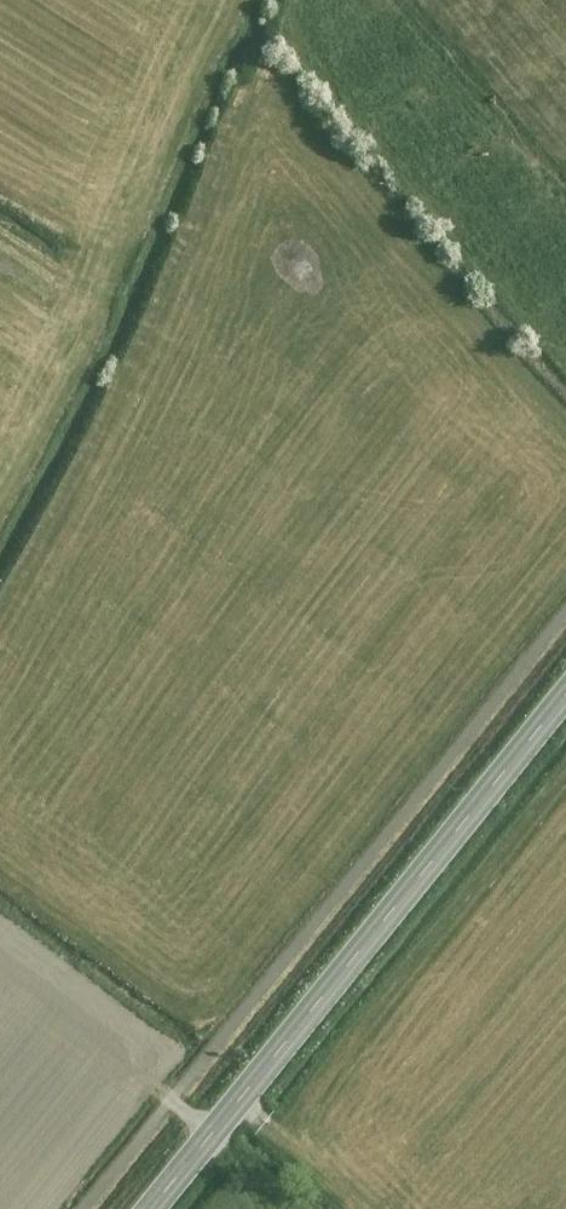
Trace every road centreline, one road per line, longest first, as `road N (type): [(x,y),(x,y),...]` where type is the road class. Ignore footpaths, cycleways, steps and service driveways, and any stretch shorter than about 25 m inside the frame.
road 1 (secondary): [(151,1208),(565,697)]

